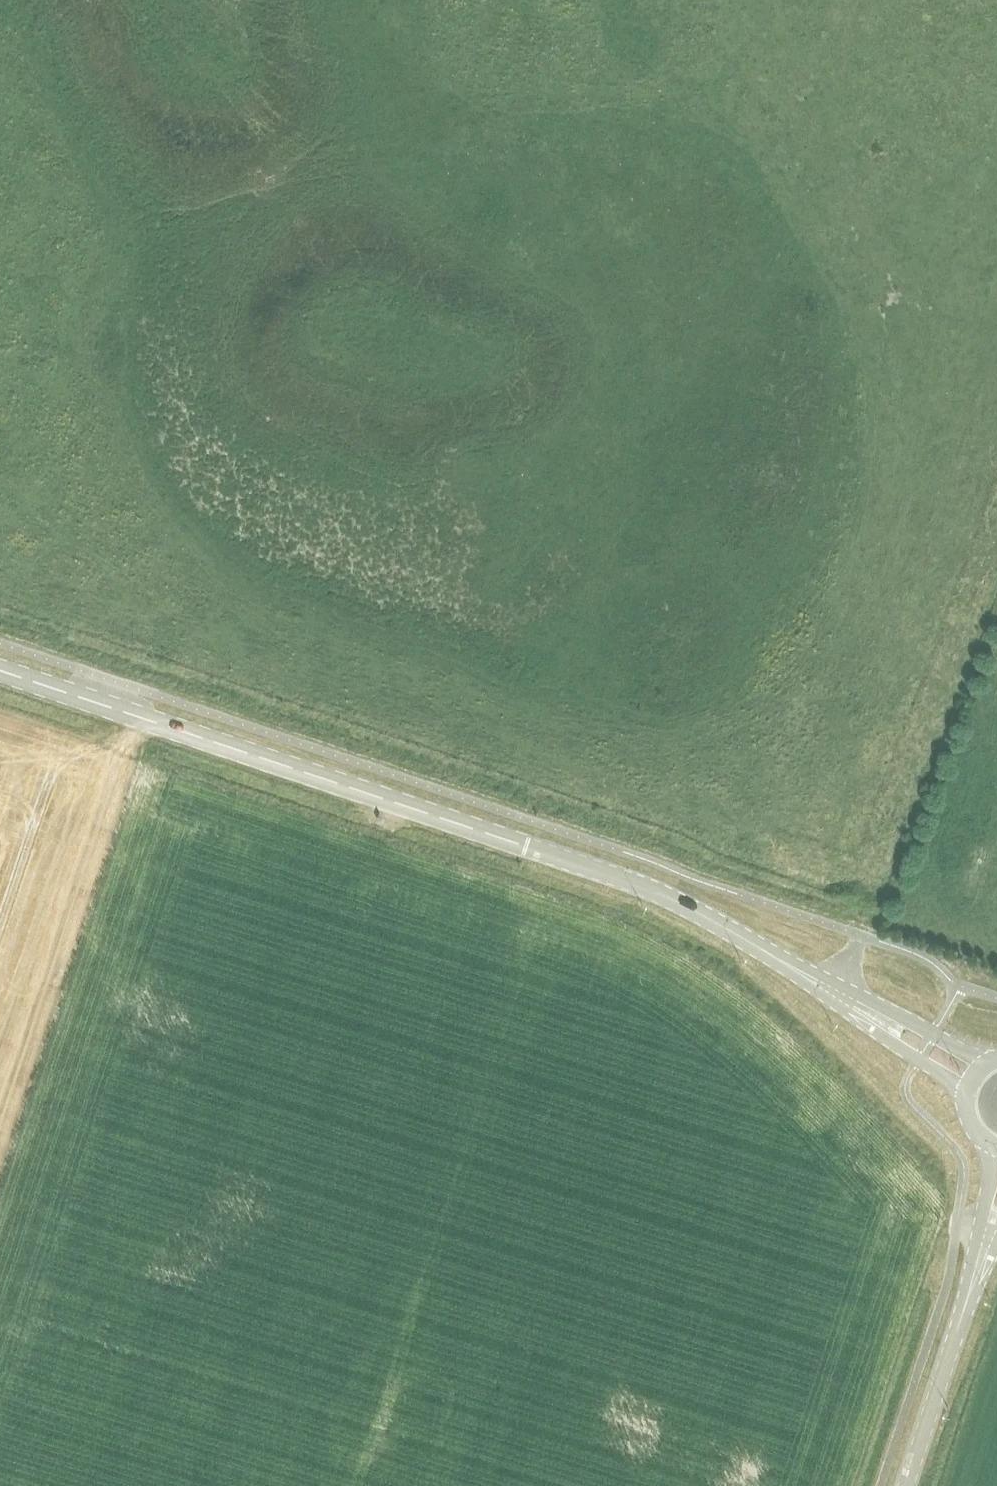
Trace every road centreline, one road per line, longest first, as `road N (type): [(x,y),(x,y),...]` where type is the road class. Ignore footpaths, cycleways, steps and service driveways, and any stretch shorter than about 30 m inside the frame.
road 1 (secondary): [(783,962),(666,897),(0,668)]
road 2 (tertiary): [(990,1150),(920,1448)]
road 3 (secondary): [(783,962),(965,1107)]
road 4 (secondary): [(987,1065),(783,962)]
road 5 (tertiary): [(920,1448),(996,1262)]

